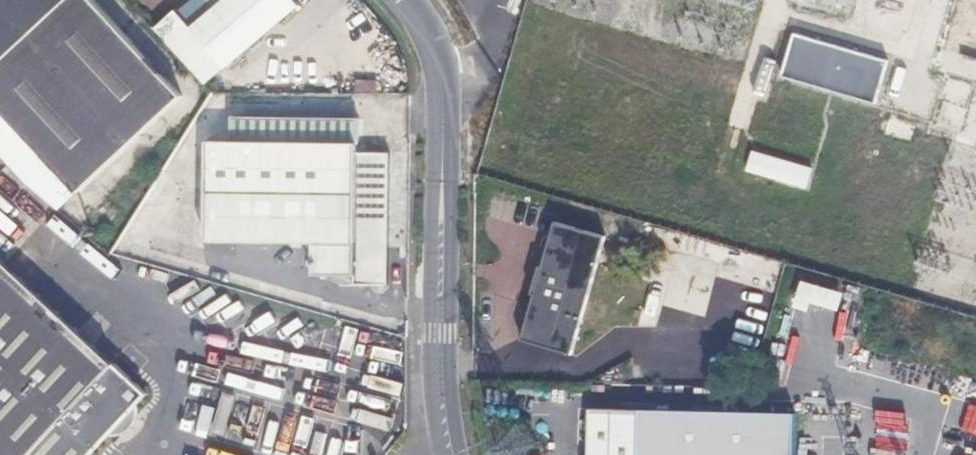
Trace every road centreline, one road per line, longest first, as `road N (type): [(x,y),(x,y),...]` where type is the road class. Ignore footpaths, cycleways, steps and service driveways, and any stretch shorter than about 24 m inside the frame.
road 1 (residential): [(410,0),(435,31),(444,63),(440,383),(451,454)]

